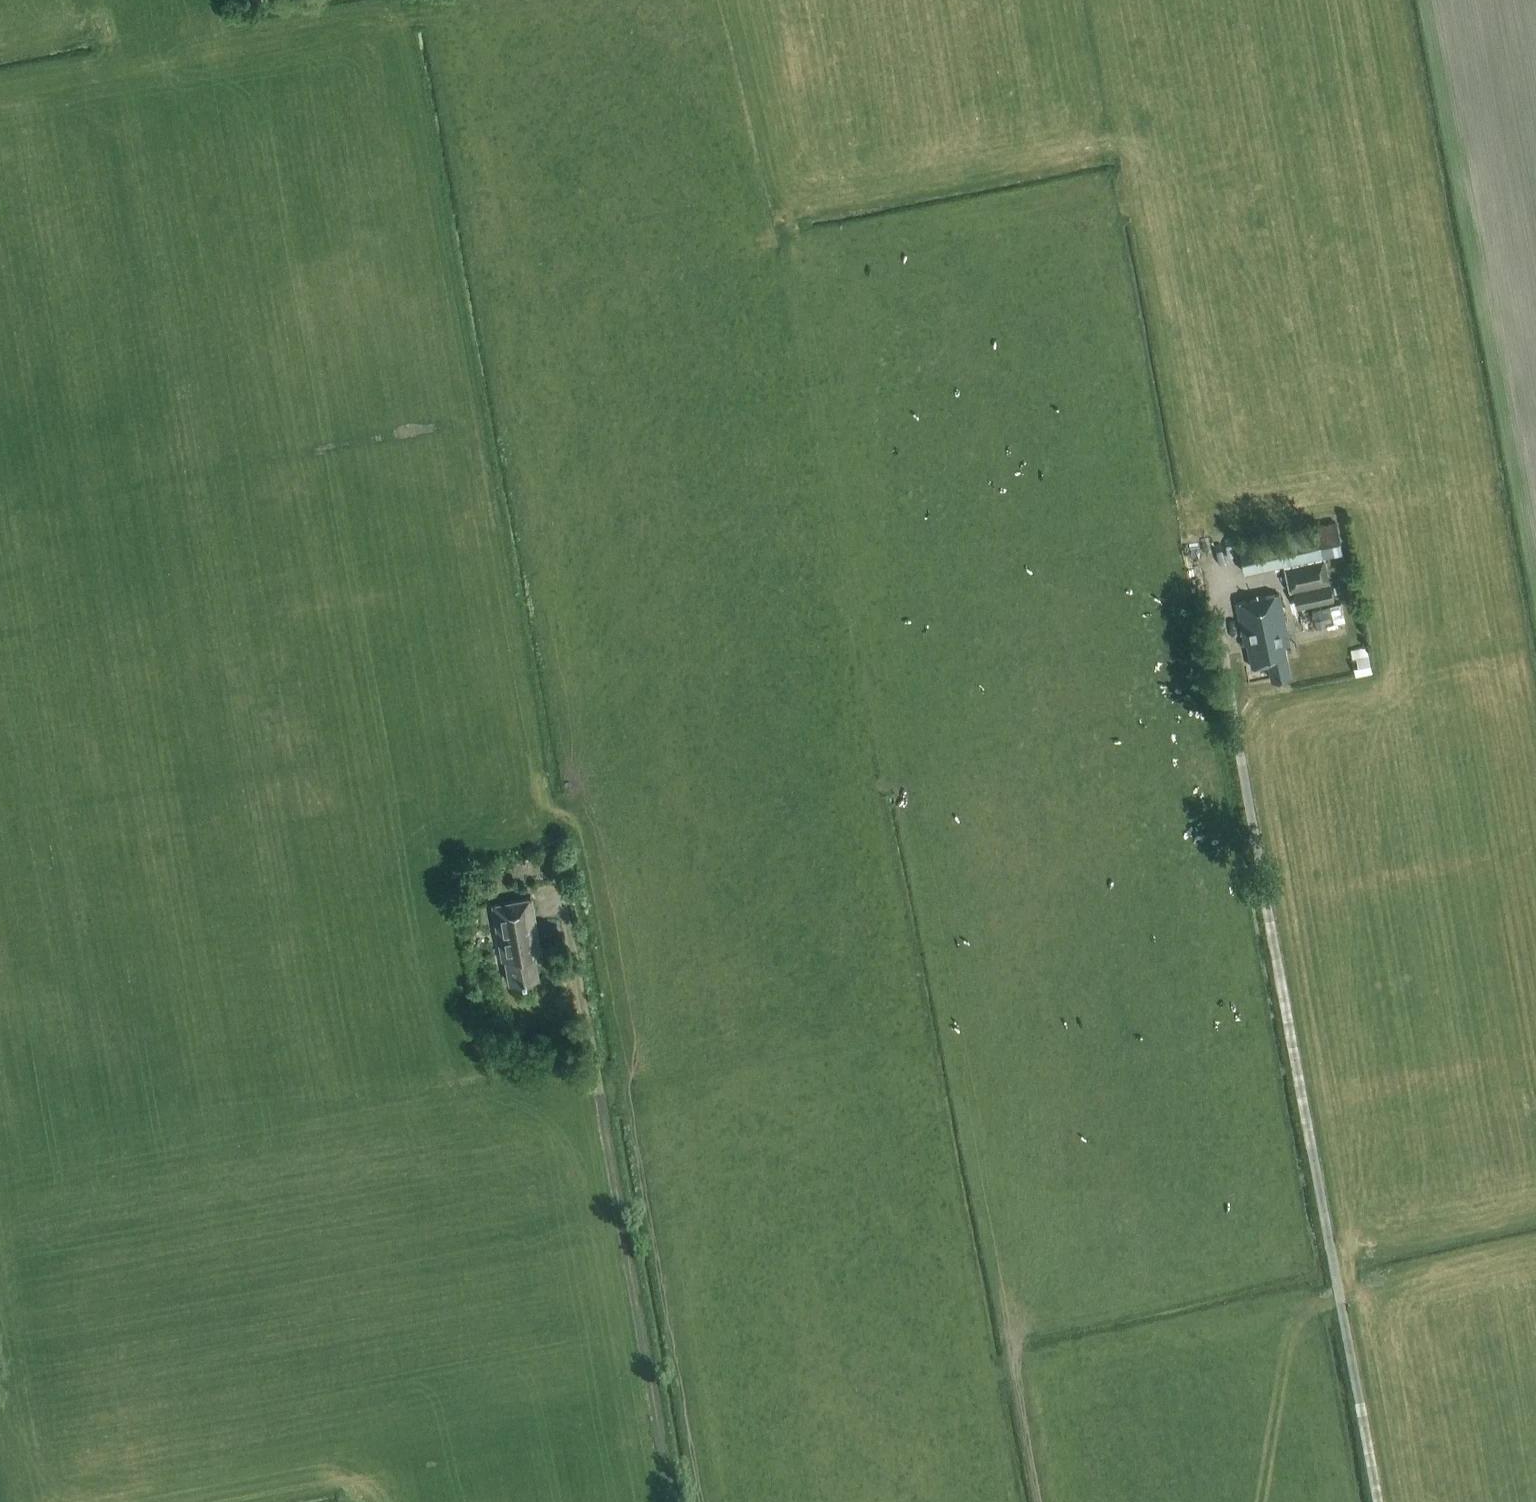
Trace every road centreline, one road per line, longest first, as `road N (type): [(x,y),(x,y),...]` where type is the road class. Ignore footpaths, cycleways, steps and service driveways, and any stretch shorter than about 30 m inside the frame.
road 1 (track): [(1375,1501),(1232,697)]
road 2 (track): [(670,1501),(555,852)]

